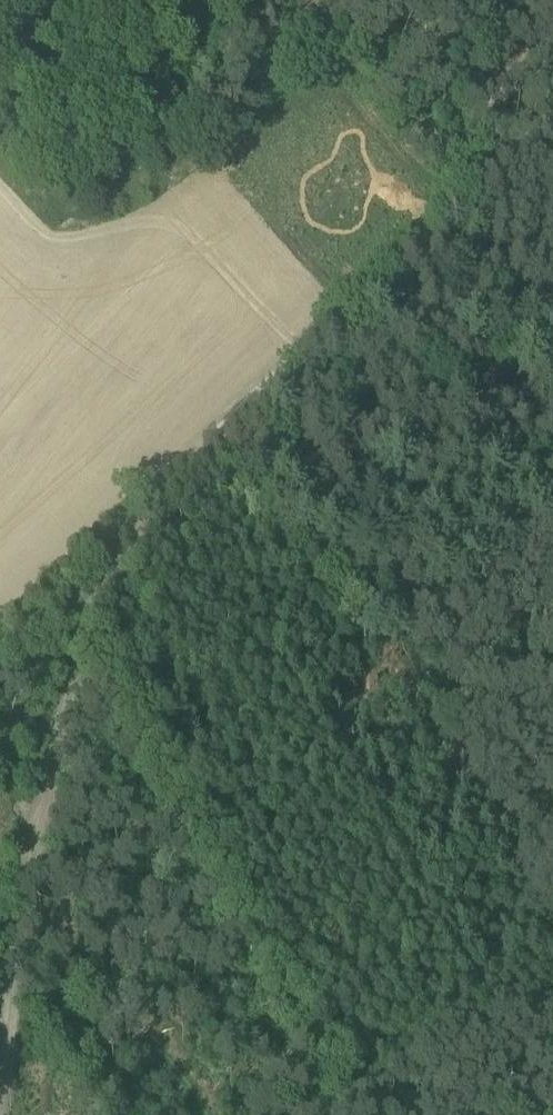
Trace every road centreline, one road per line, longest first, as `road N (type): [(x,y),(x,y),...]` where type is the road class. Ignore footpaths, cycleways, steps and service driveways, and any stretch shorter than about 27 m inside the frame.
road 1 (track): [(552,116),(211,448),(126,542),(65,723),(25,896),(0,1077)]
road 2 (track): [(25,896),(39,901),(204,1114)]
road 3 (track): [(211,448),(368,630)]

